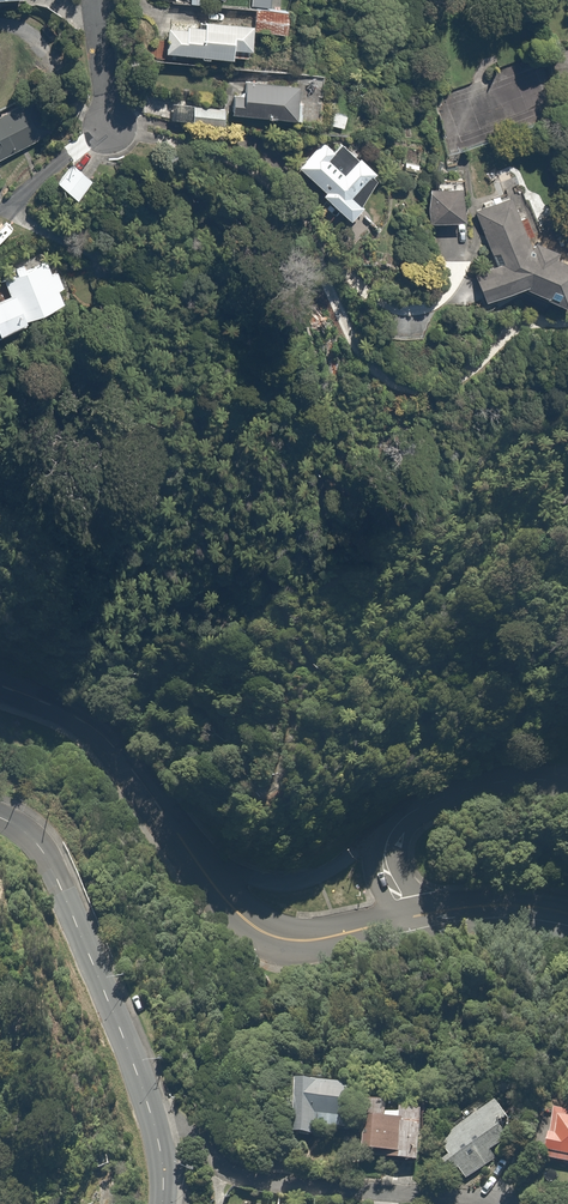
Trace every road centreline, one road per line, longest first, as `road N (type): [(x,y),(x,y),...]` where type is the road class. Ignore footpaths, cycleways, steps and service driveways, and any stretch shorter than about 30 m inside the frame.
road 1 (residential): [(146,1098),(233,1178),(476,1203)]
road 2 (residential): [(0,818),(24,831),(50,864),(146,1098)]
road 3 (residential): [(194,856),(99,733),(0,686)]
road 4 (residential): [(408,922),(313,940),(271,935),(236,911),(194,856)]
road 5 (tertiary): [(194,856),(251,879),(294,882),(326,872),(395,827)]
road 6 (tertiary): [(395,827),(422,807),(490,784),(567,784)]
road 7 (tertiary): [(567,915),(508,907),(408,922)]
road 8 (residential): [(93,0),(108,127)]

